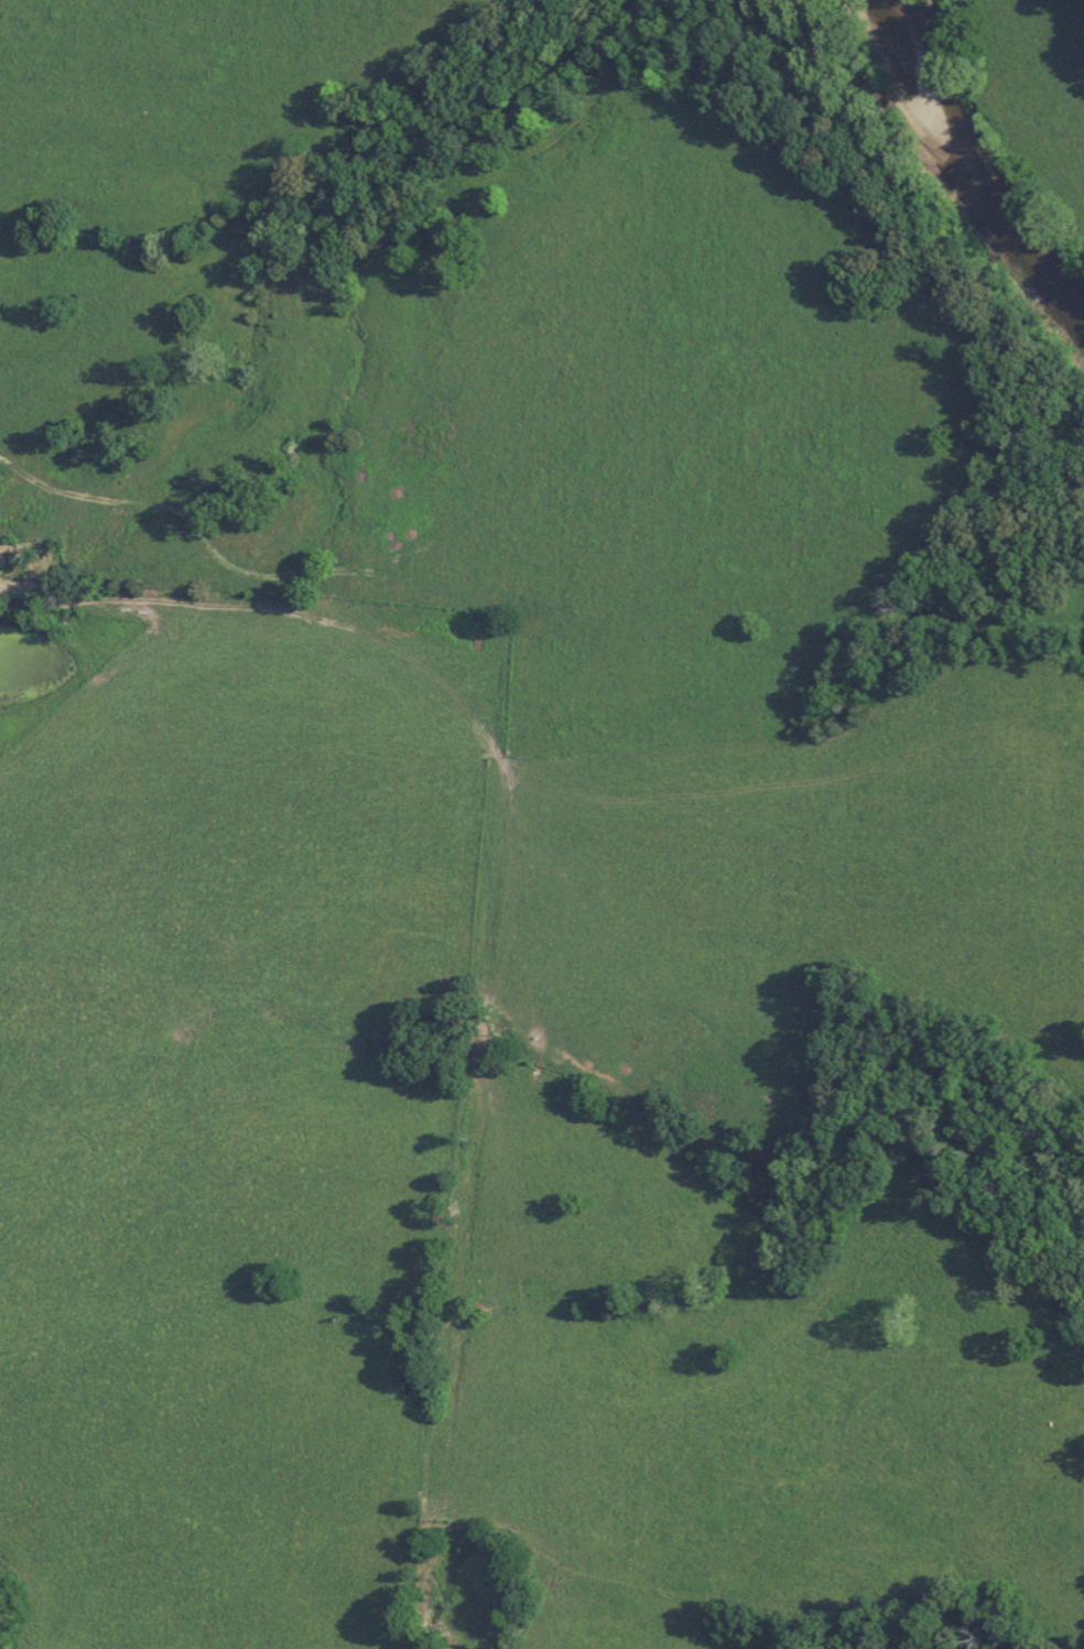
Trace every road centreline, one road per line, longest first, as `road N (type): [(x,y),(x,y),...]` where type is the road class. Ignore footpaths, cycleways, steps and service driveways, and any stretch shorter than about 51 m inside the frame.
road 1 (residential): [(0,584),(120,598),(156,622)]

